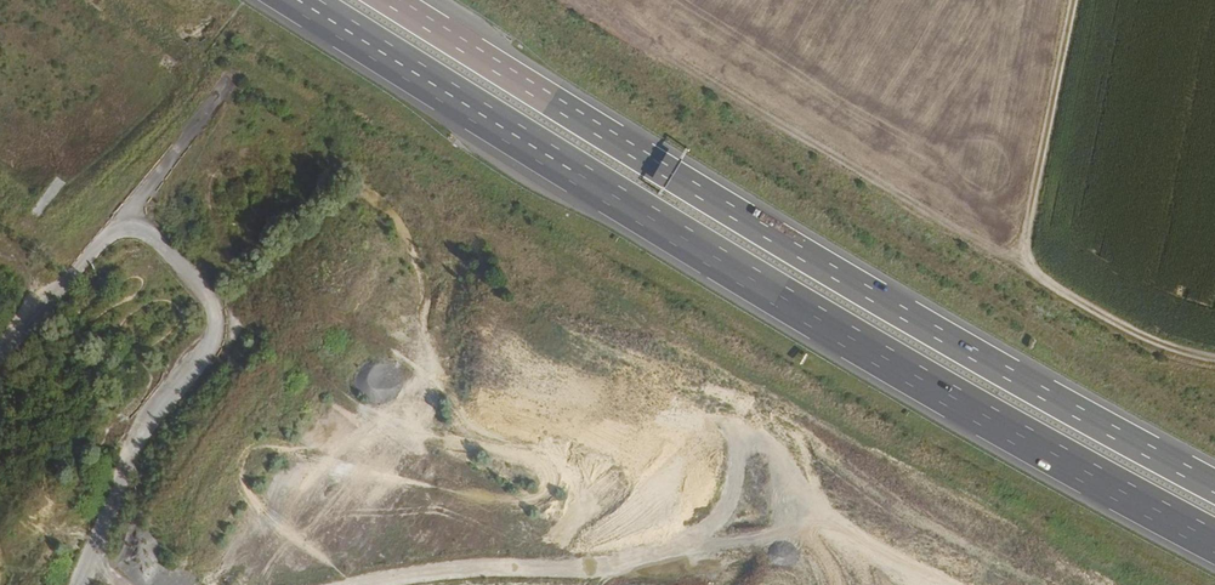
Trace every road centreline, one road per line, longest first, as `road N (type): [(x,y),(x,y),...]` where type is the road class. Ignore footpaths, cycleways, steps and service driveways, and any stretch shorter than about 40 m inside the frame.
road 1 (motorway): [(297,0),(717,260),(1214,542)]
road 2 (motorway): [(1214,485),(808,256),(391,0)]
road 3 (track): [(1019,262),(564,0)]
road 4 (track): [(1074,0),(1019,262)]
road 5 (track): [(1019,262),(1145,341),(1214,361)]

